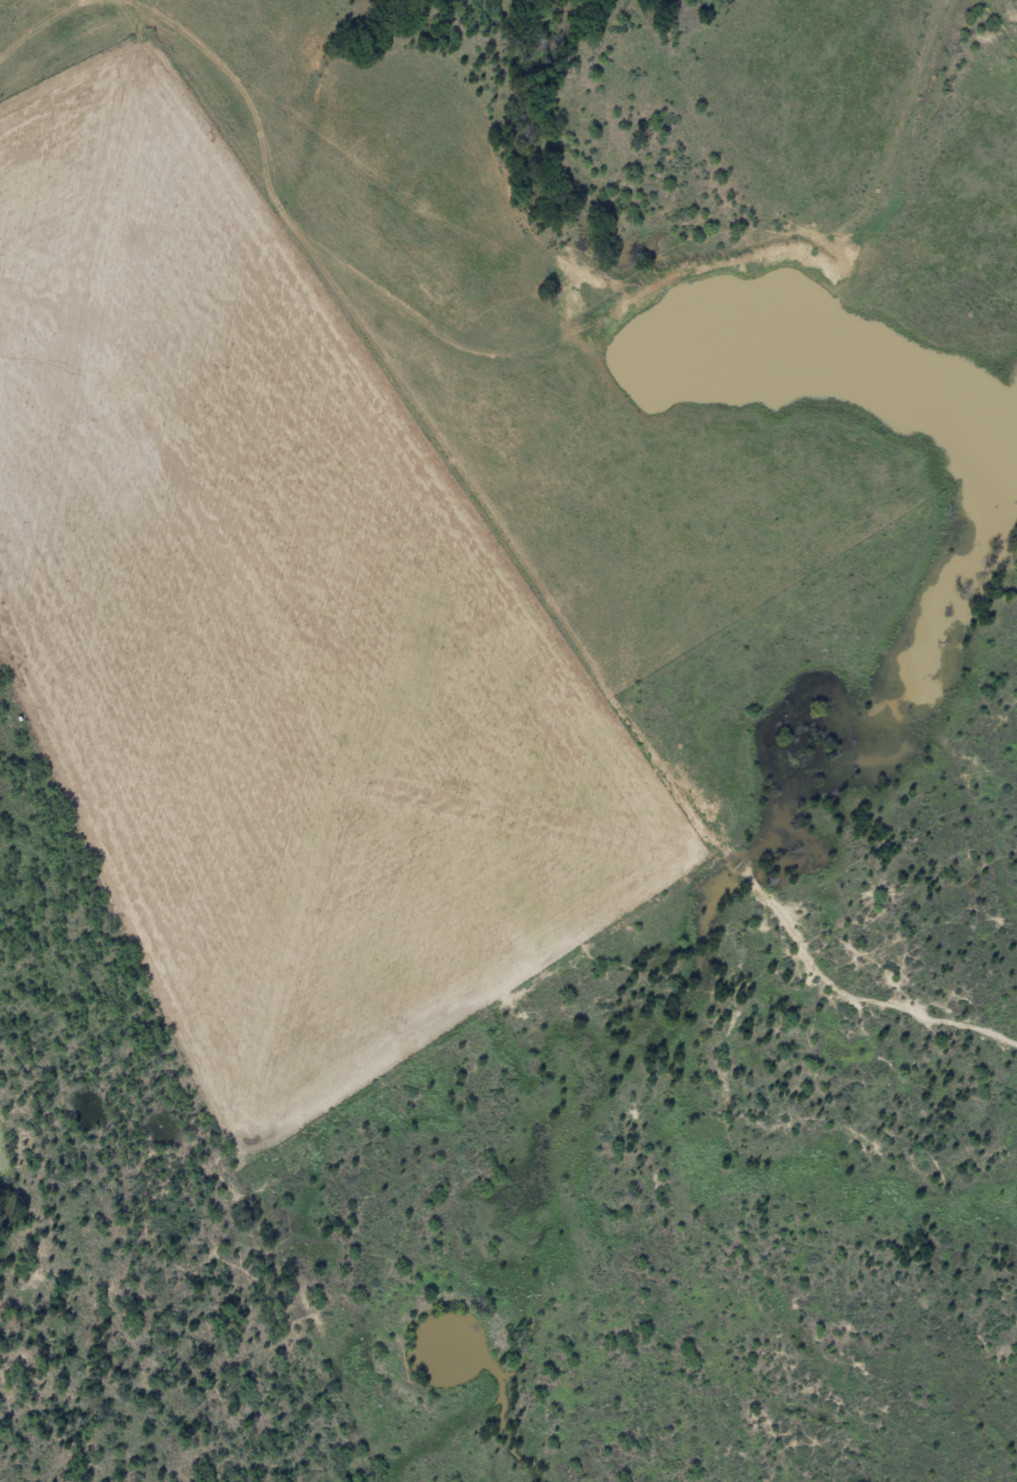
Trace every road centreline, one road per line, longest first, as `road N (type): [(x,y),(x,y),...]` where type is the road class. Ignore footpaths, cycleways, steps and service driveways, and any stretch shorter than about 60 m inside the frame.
road 1 (residential): [(957,0),(912,158),(856,209),(590,332),(453,353),(387,307),(281,159),(230,47),(139,22),(0,96)]
road 2 (residential): [(1016,1399),(940,1361),(508,1289),(433,1249),(407,1188)]

